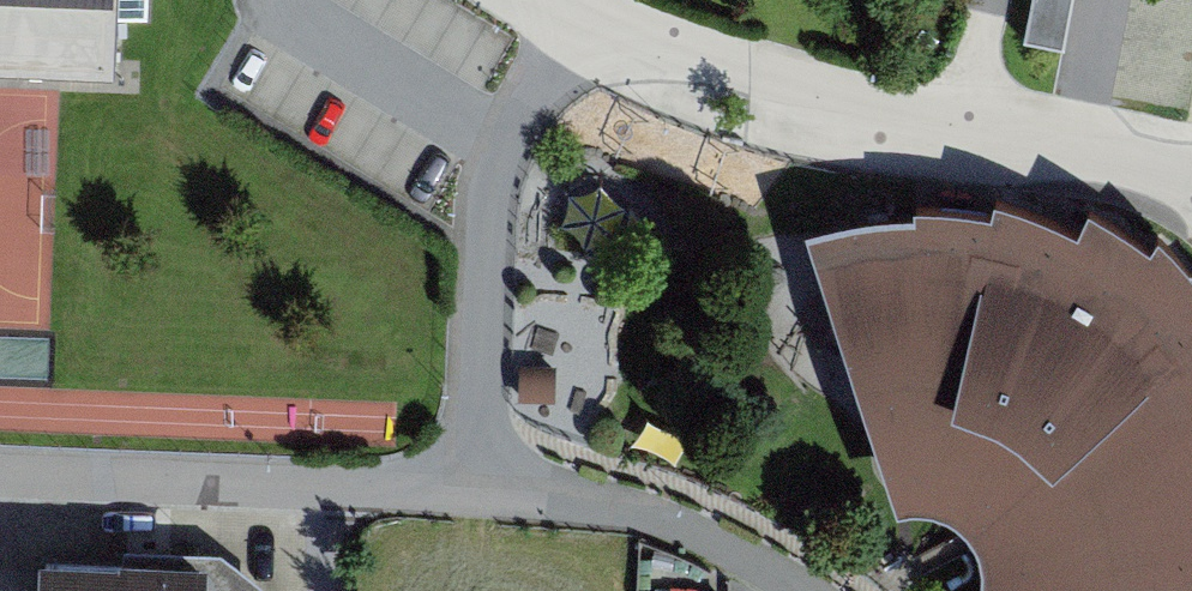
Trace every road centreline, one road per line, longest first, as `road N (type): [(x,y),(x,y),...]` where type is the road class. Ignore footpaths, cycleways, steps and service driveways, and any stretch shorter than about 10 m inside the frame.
road 1 (residential): [(480,488),(497,200),(514,136),(597,5)]
road 2 (residential): [(0,467),(480,488)]
road 3 (residential): [(972,122),(802,89),(688,50),(597,5)]
road 4 (residential): [(1191,166),(972,122)]
road 5 (residential): [(1001,0),(972,122)]

